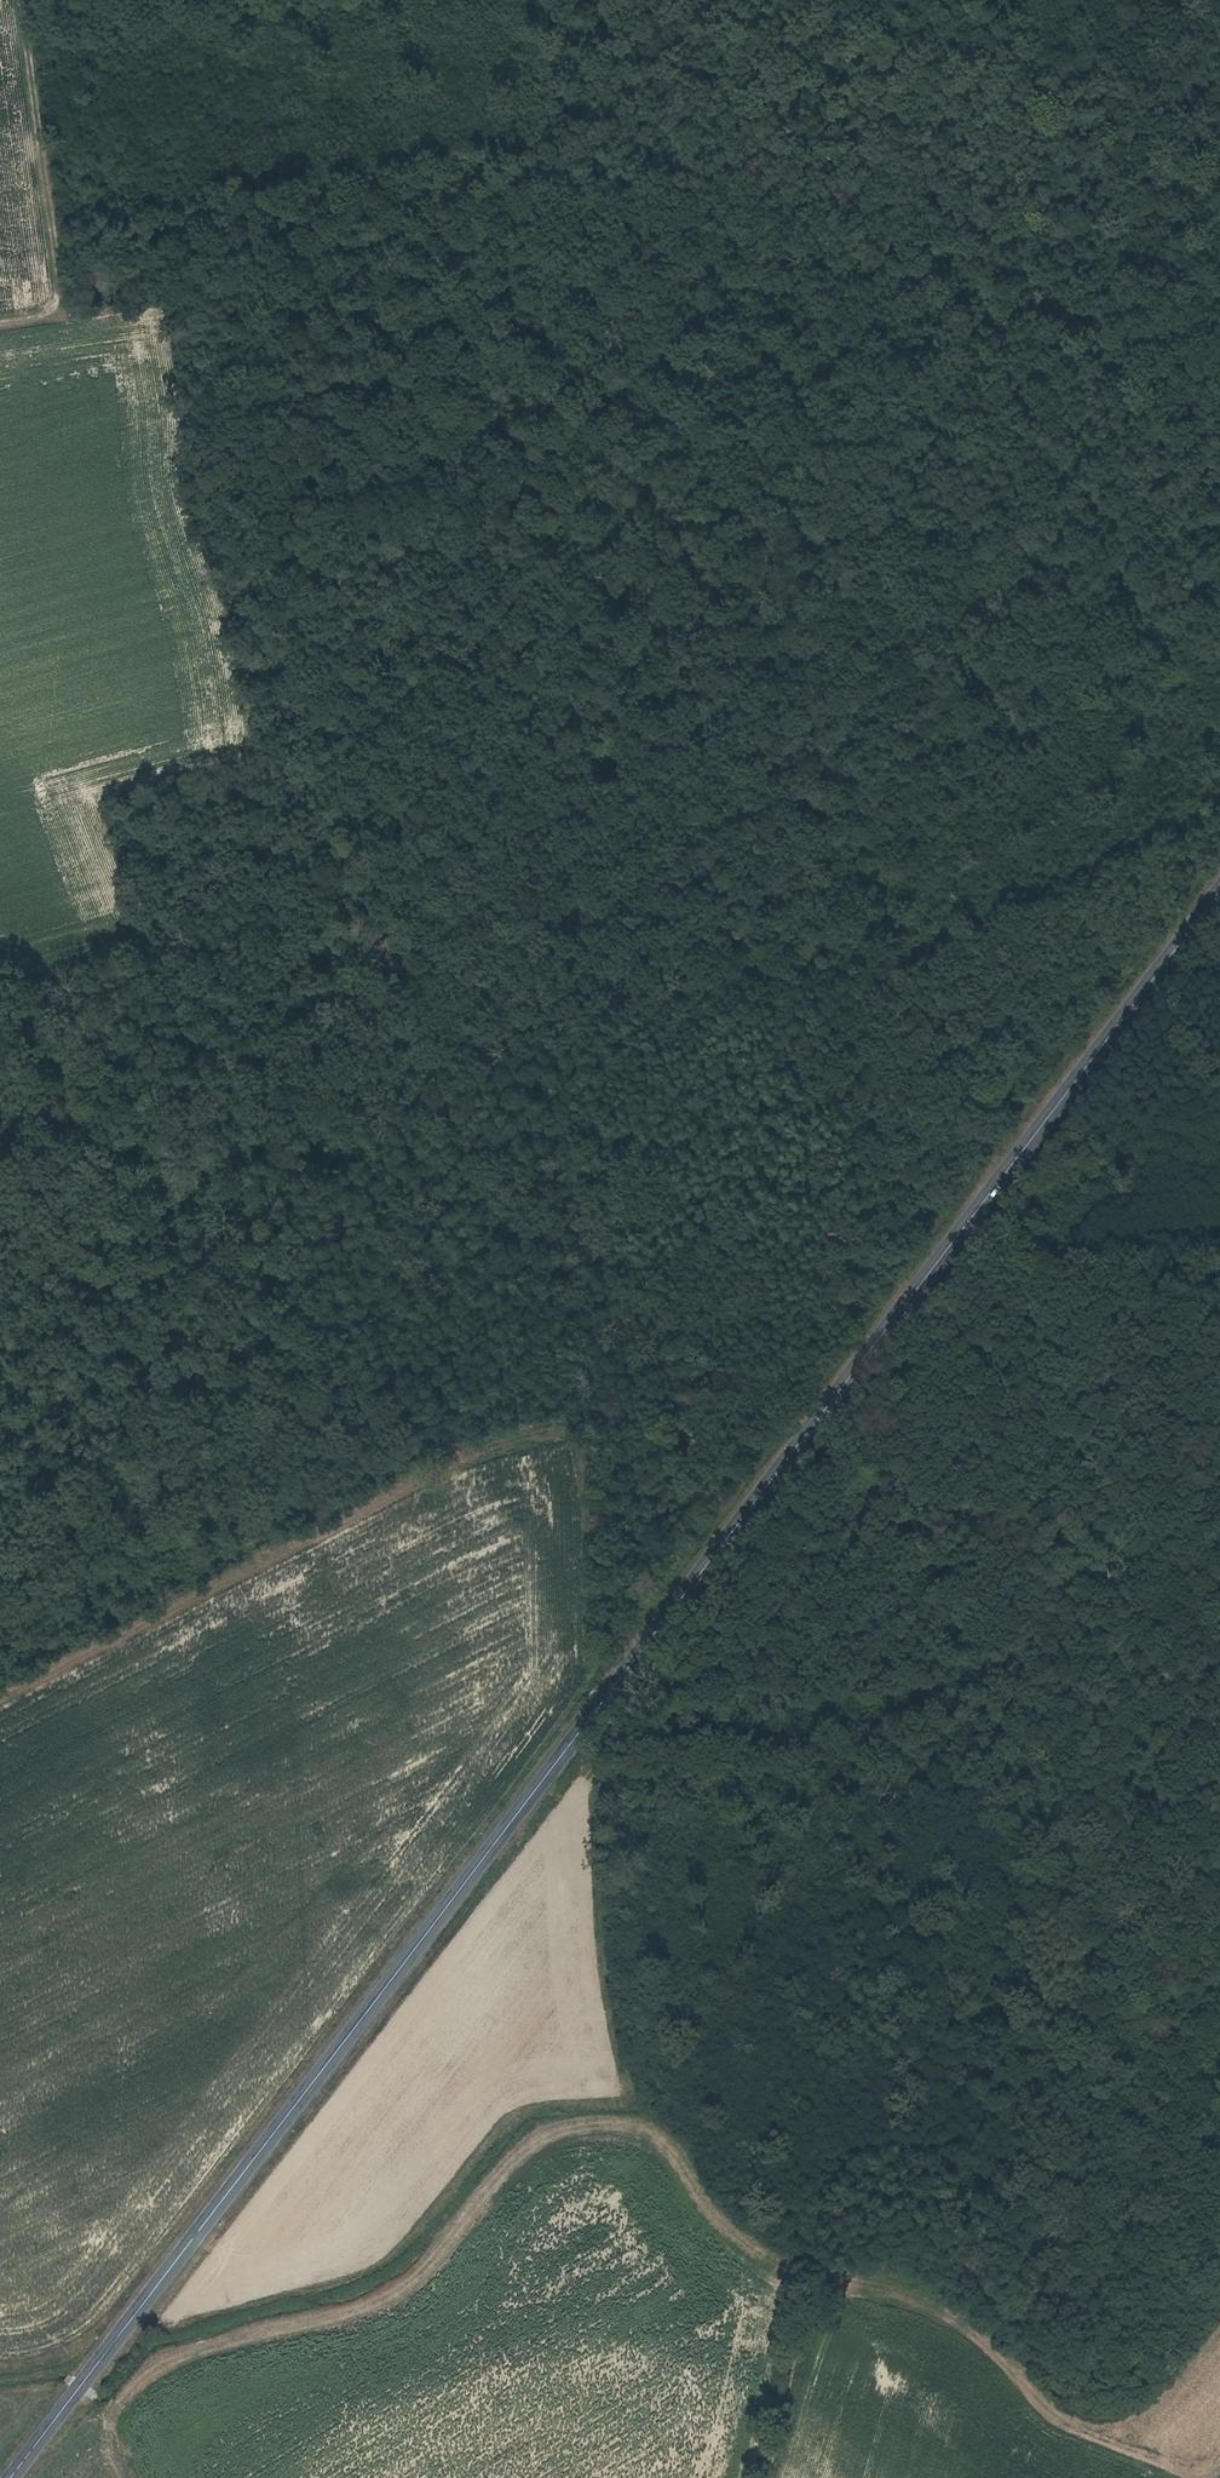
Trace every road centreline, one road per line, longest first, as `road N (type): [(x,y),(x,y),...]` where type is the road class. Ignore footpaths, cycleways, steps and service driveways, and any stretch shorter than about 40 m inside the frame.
road 1 (secondary): [(1219,894),(14,2477)]
road 2 (track): [(0,324),(55,316),(63,289),(23,0)]

